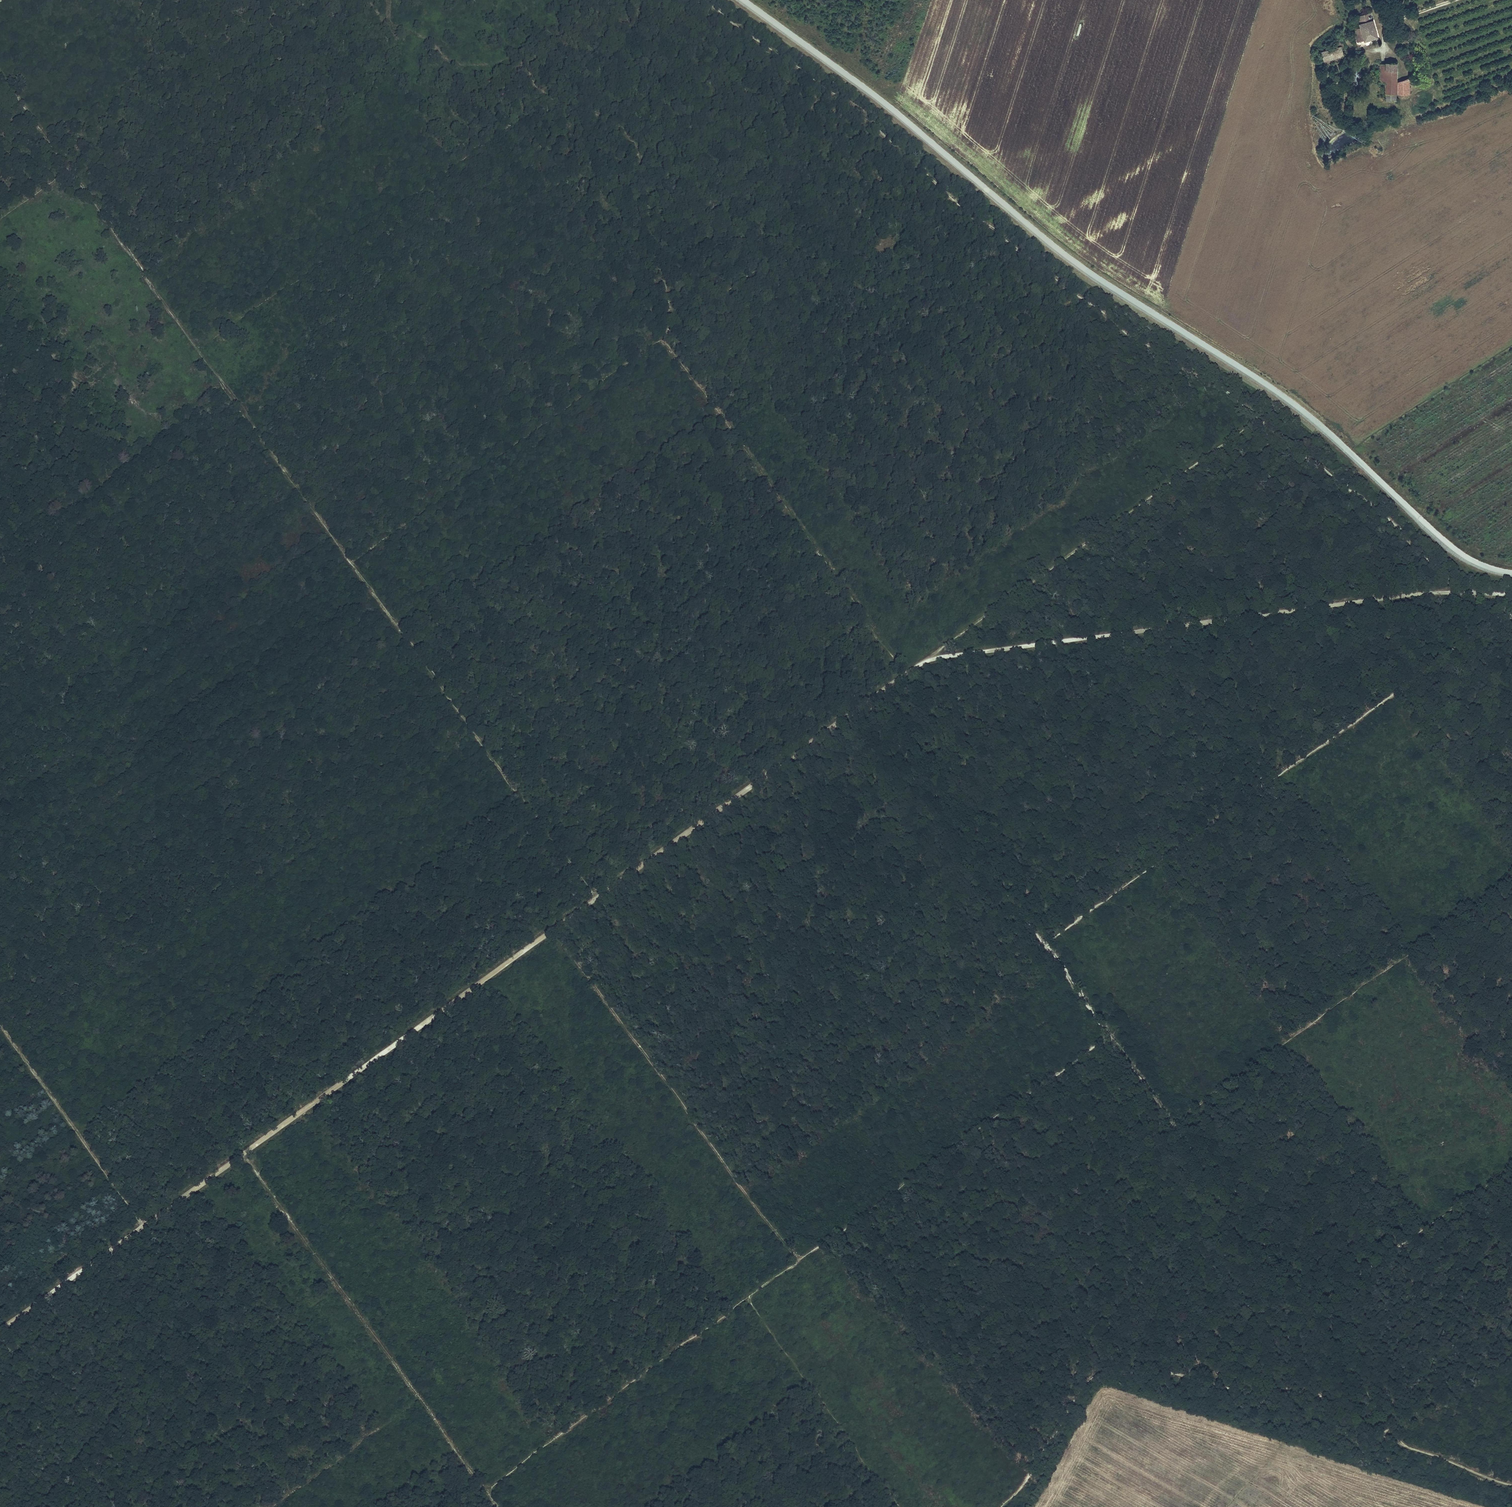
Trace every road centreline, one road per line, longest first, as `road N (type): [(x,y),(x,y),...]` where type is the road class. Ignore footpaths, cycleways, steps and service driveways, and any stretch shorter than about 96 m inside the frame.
road 1 (track): [(923,662),(0,1329)]
road 2 (track): [(923,662),(1457,592)]

